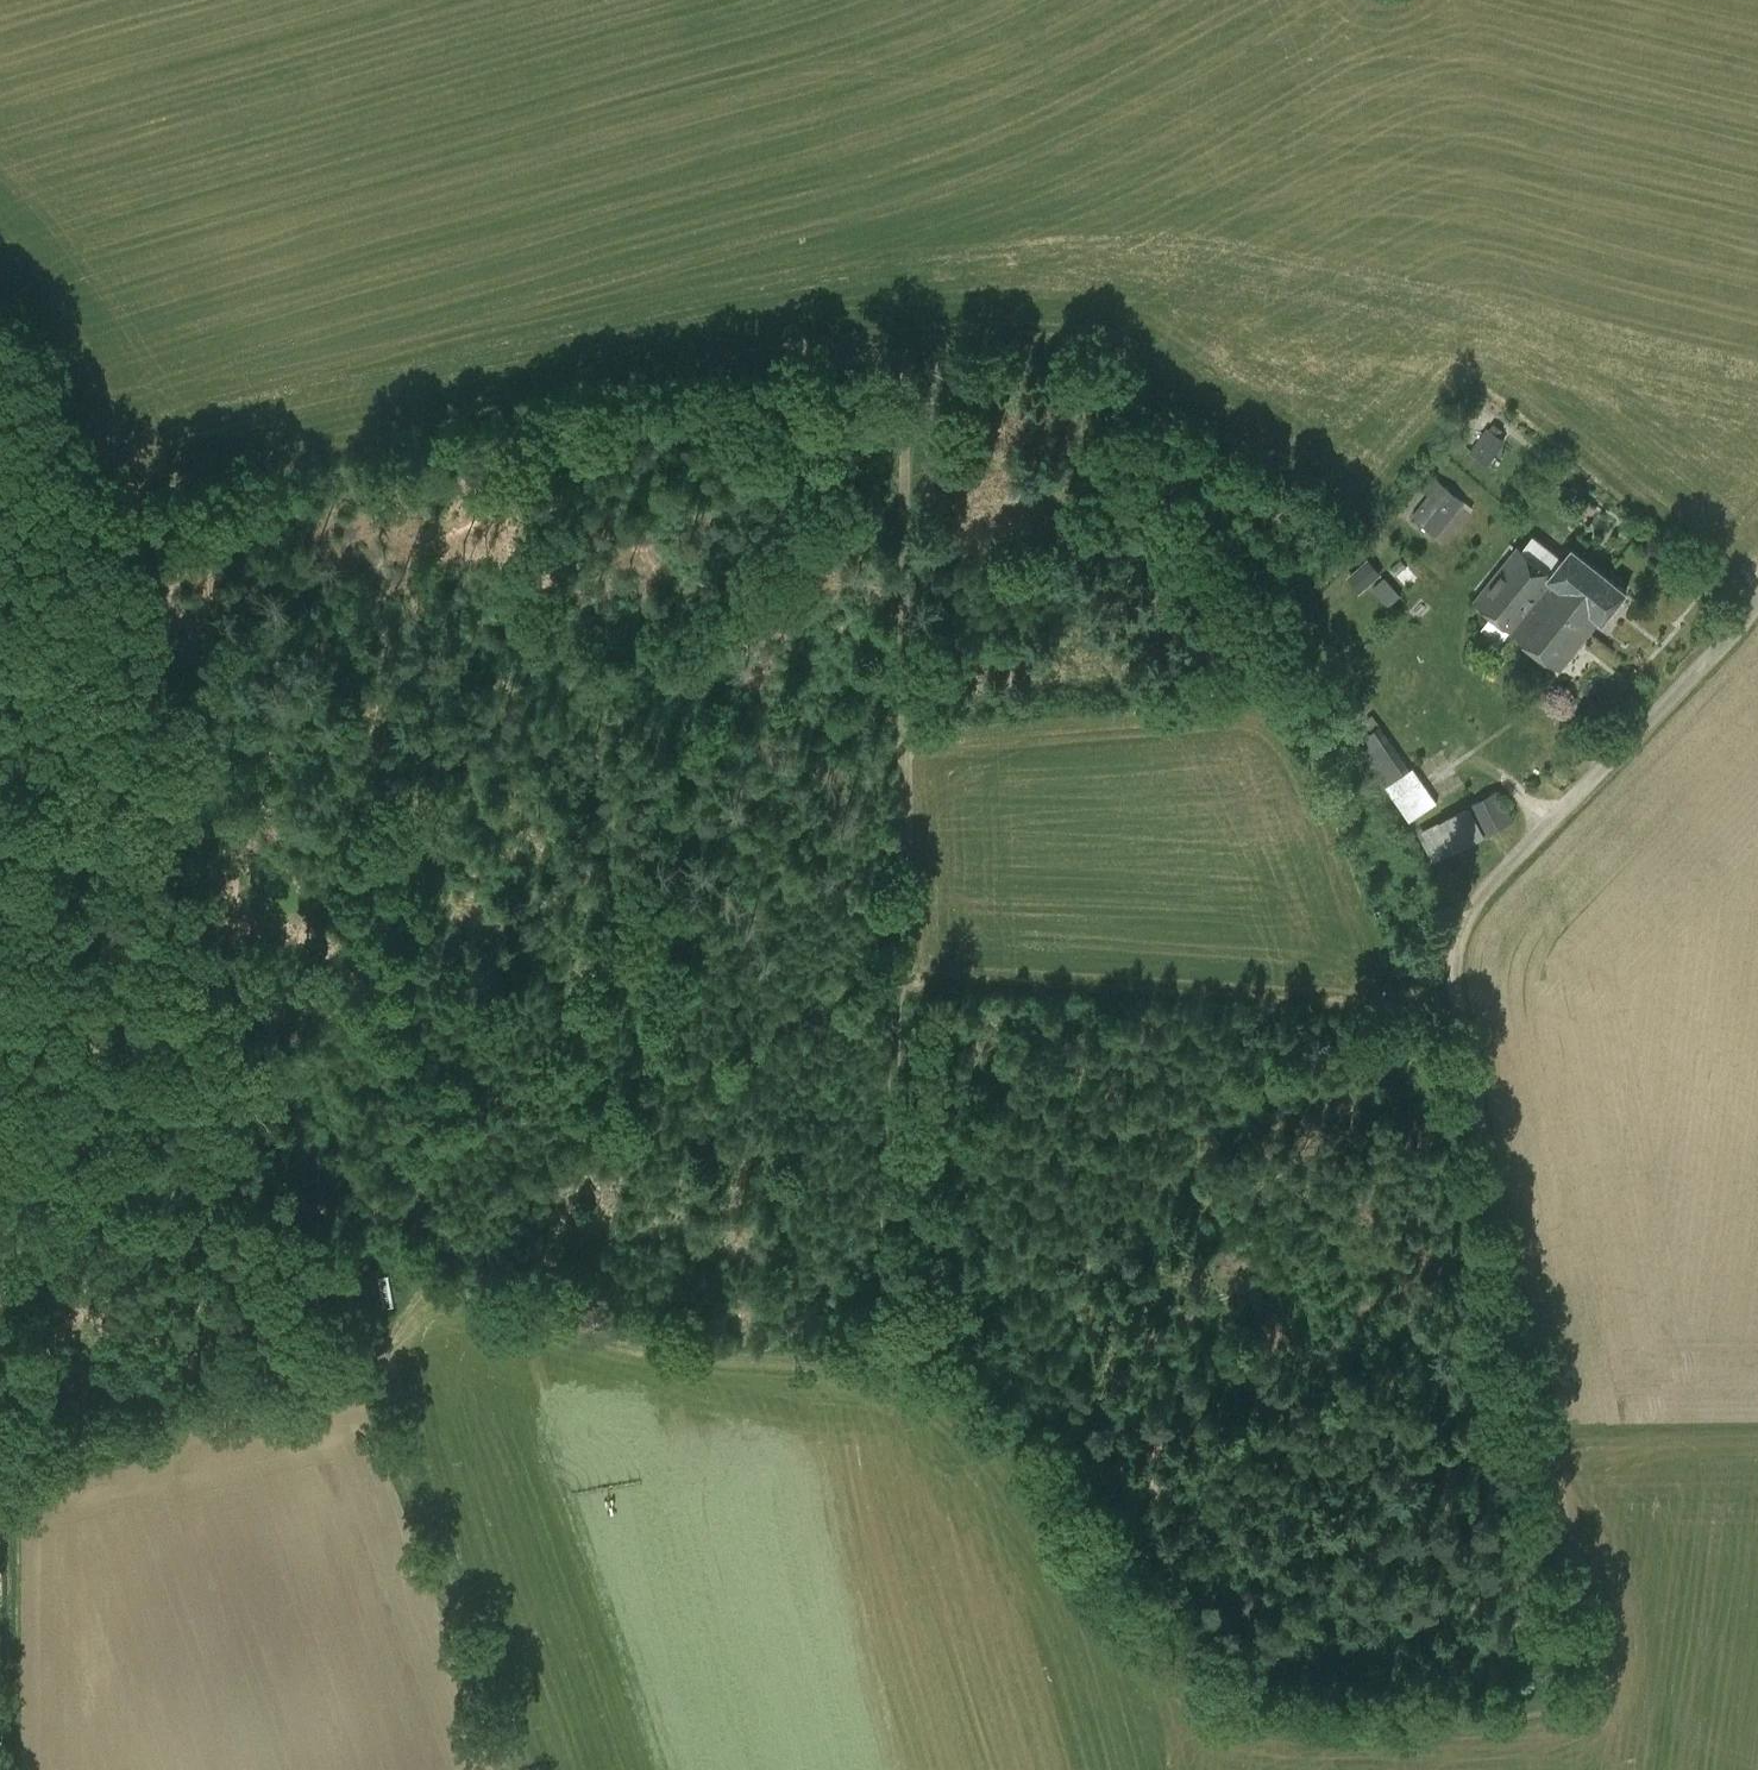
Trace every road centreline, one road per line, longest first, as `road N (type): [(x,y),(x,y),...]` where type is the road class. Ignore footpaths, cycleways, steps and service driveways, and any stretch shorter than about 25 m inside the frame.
road 1 (track): [(0,1448),(190,1418),(353,1373),(377,1352),(380,1286),(400,1273),(649,1344),(848,1362),(894,1354),(902,1335),(887,1273),(905,824),(906,365)]

